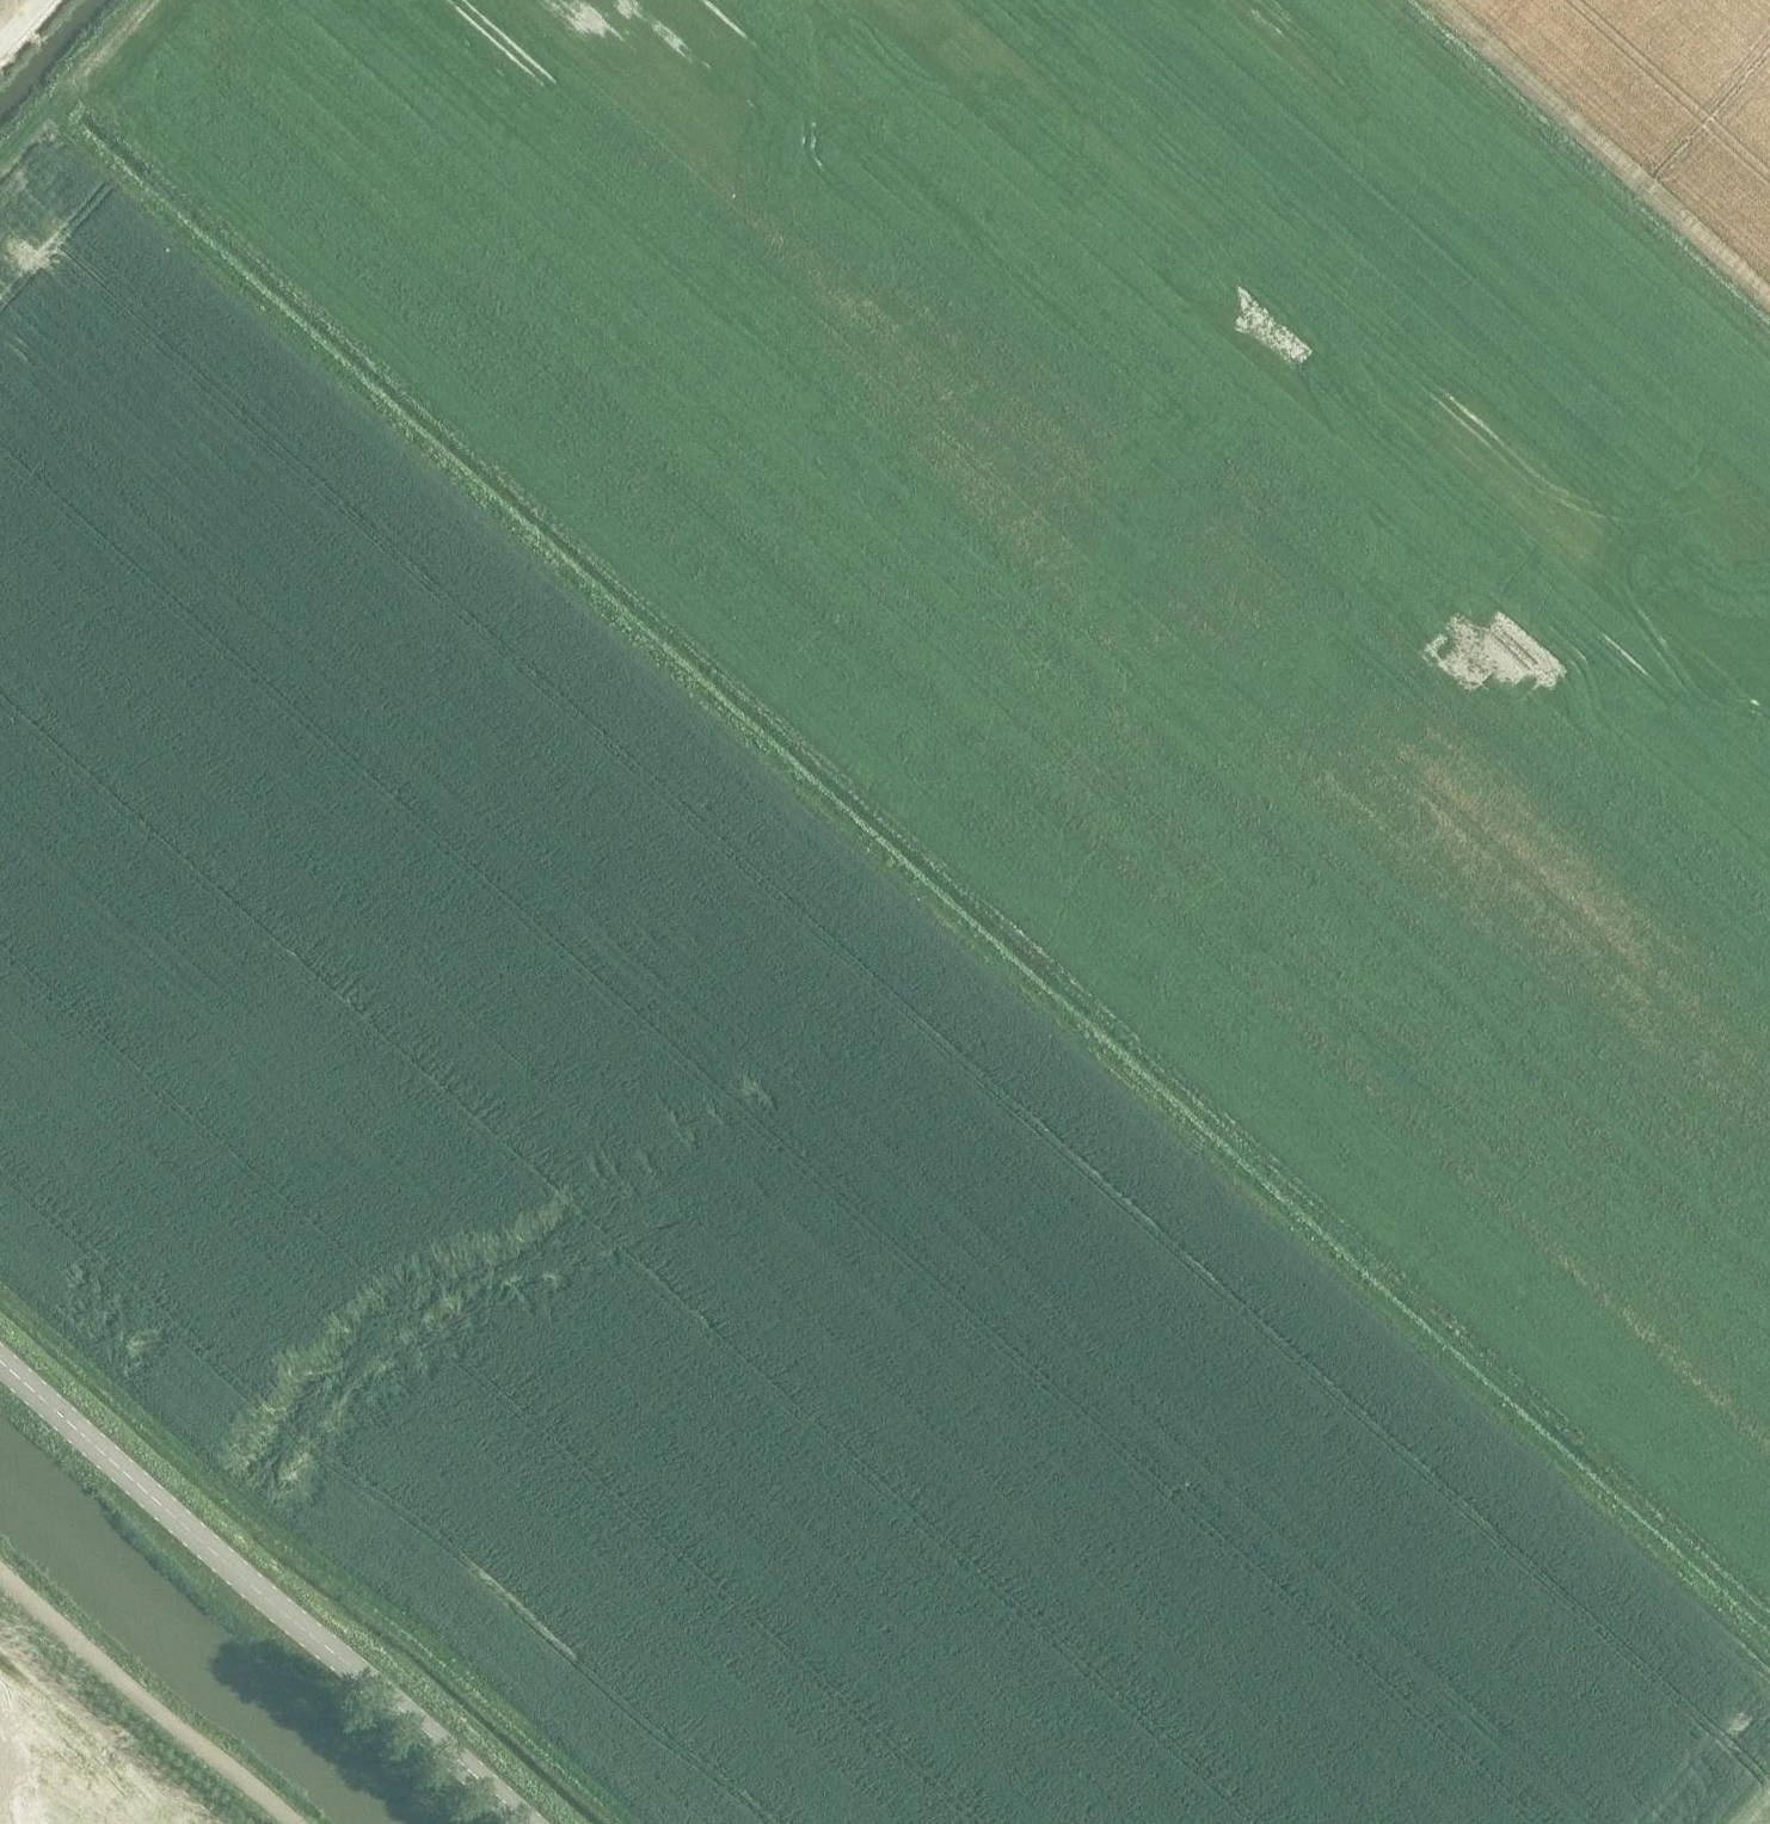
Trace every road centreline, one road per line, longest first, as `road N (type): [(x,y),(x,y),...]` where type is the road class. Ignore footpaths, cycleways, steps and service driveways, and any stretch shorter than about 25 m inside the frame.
road 1 (tertiary): [(530,1823),(0,1361)]

